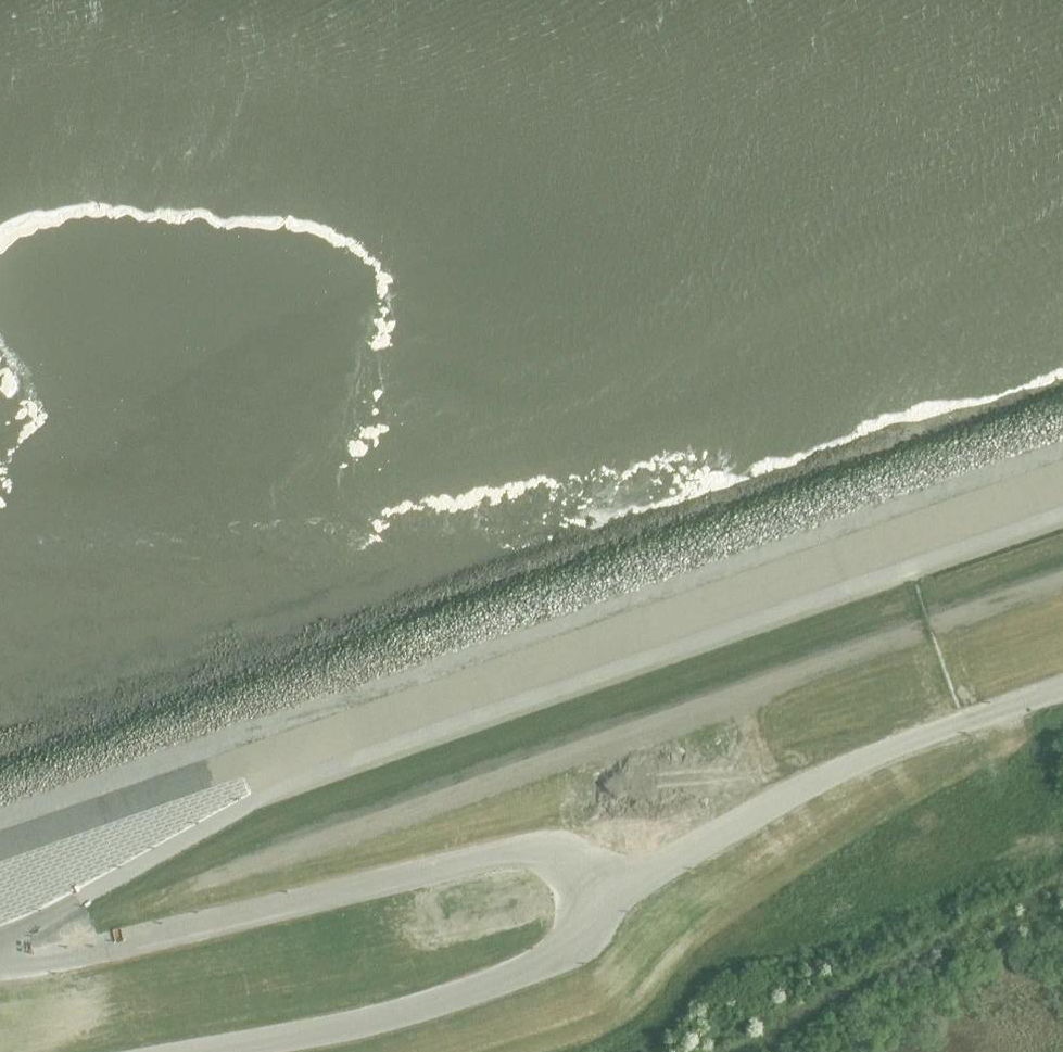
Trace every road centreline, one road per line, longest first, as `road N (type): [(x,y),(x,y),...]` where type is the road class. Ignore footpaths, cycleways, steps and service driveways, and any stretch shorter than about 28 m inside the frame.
road 1 (track): [(1062,440),(0,808)]
road 2 (unknown): [(600,890),(582,858),(535,841),(0,957)]
road 3 (unclassified): [(177,1051),(362,1019),(569,944),(600,890)]

